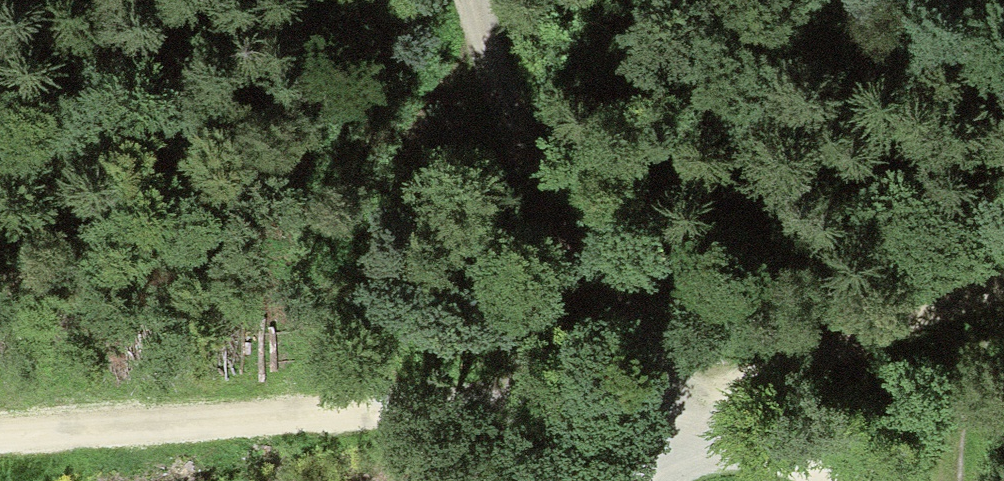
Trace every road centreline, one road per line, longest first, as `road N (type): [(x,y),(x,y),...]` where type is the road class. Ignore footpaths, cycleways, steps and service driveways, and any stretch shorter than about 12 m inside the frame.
road 1 (track): [(707,402),(475,403),(0,436)]
road 2 (track): [(464,0),(505,139),(590,294),(707,402)]
road 3 (track): [(1003,271),(707,402)]
road 4 (track): [(707,402),(815,480)]

